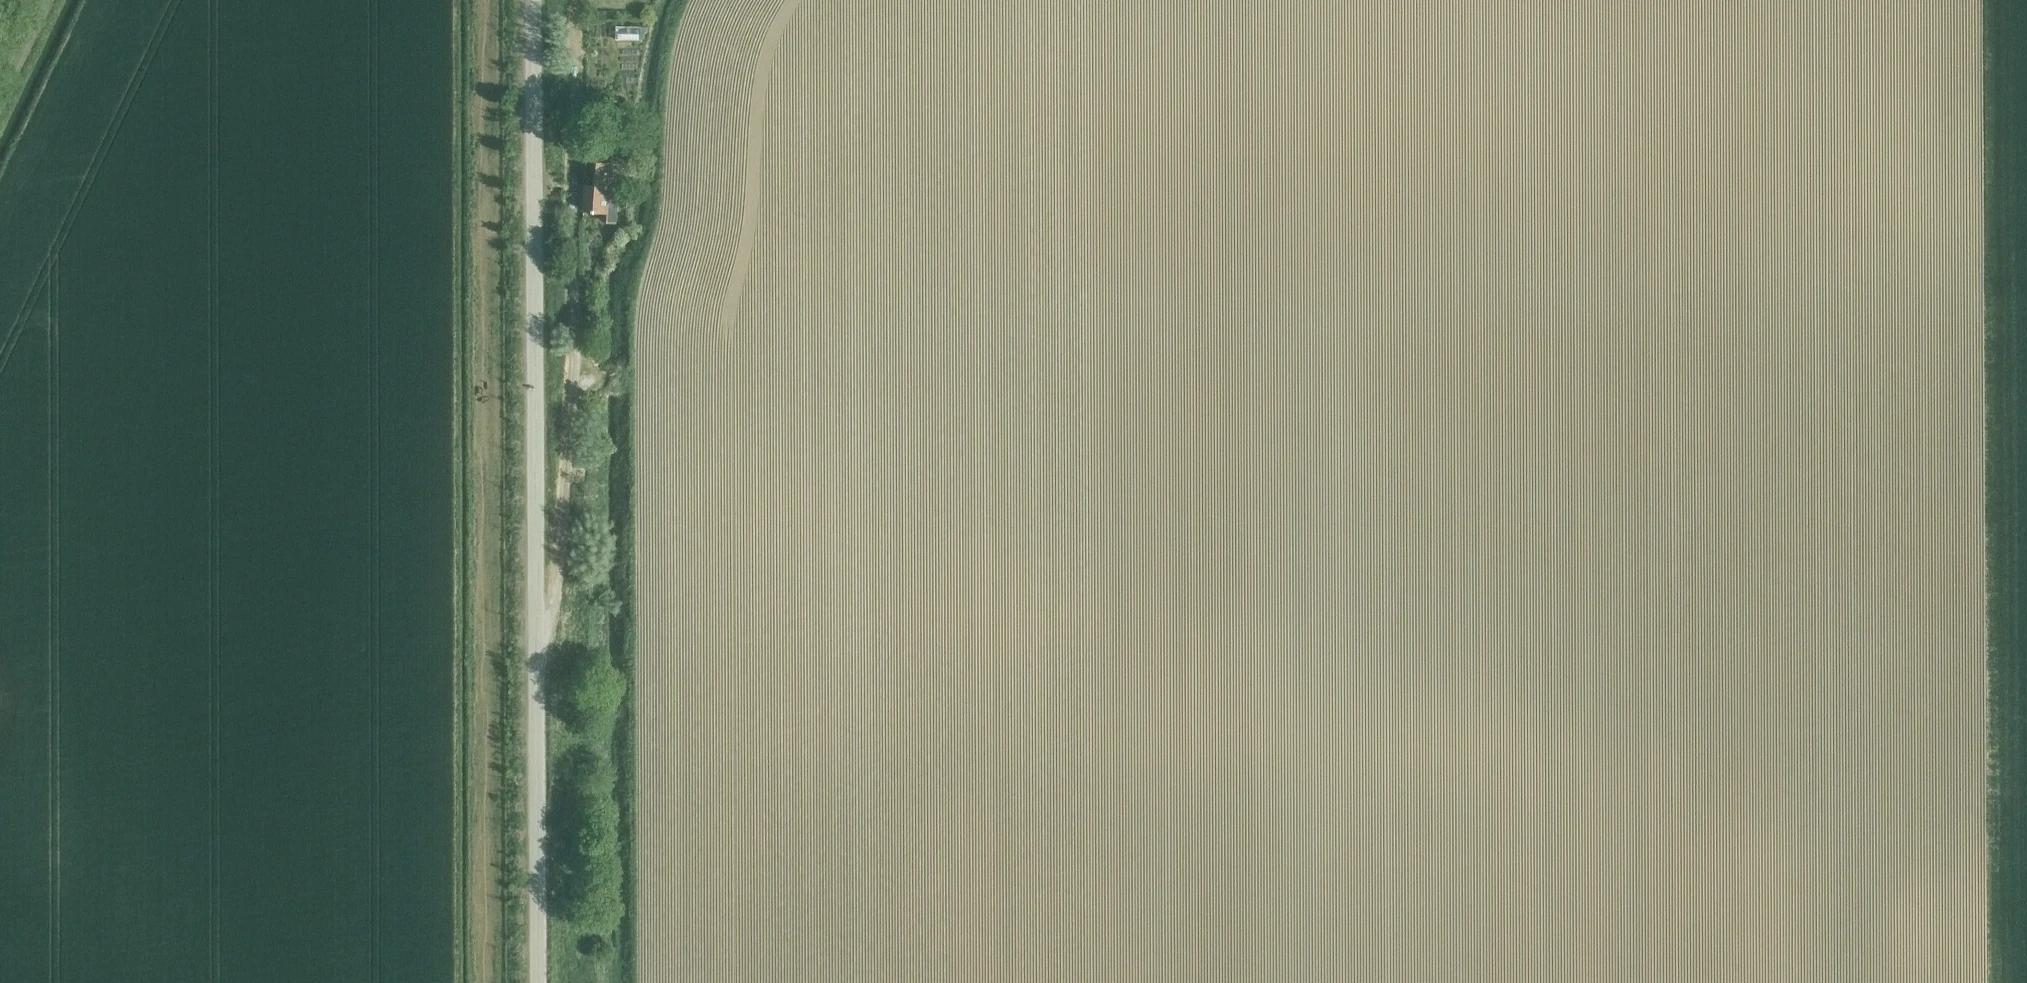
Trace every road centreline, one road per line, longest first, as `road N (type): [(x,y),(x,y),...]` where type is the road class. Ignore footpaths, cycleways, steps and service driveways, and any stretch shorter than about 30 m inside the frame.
road 1 (tertiary): [(539,982),(533,0)]

